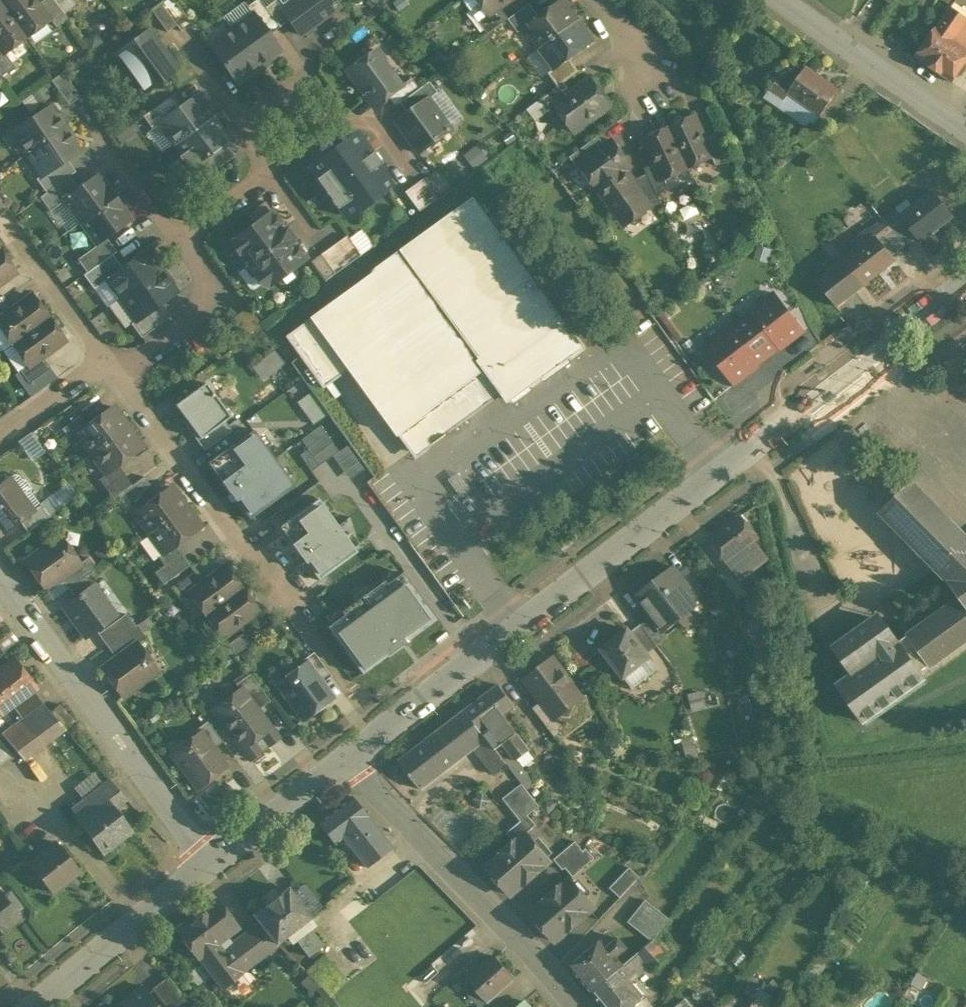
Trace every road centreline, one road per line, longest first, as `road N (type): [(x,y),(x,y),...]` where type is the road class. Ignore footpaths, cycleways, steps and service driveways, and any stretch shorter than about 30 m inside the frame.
road 1 (residential): [(346,758),(965,281)]
road 2 (residential): [(211,862),(0,578)]
road 3 (residential): [(346,758),(577,1006)]
road 4 (residential): [(118,377),(292,612)]
road 5 (residential): [(33,1006),(211,862)]
road 6 (residential): [(965,128),(784,0)]
road 7 (residential): [(118,377),(187,326),(201,305),(200,269),(178,238)]
road 8 (residential): [(211,862),(346,758)]
road 9 (residential): [(14,234),(109,363)]
road 10 (residential): [(178,238),(88,120)]
road 11 (residential): [(0,440),(109,363)]
road 12 (residential): [(338,117),(306,76),(244,123)]
road 13 (residential): [(274,166),(178,238)]

